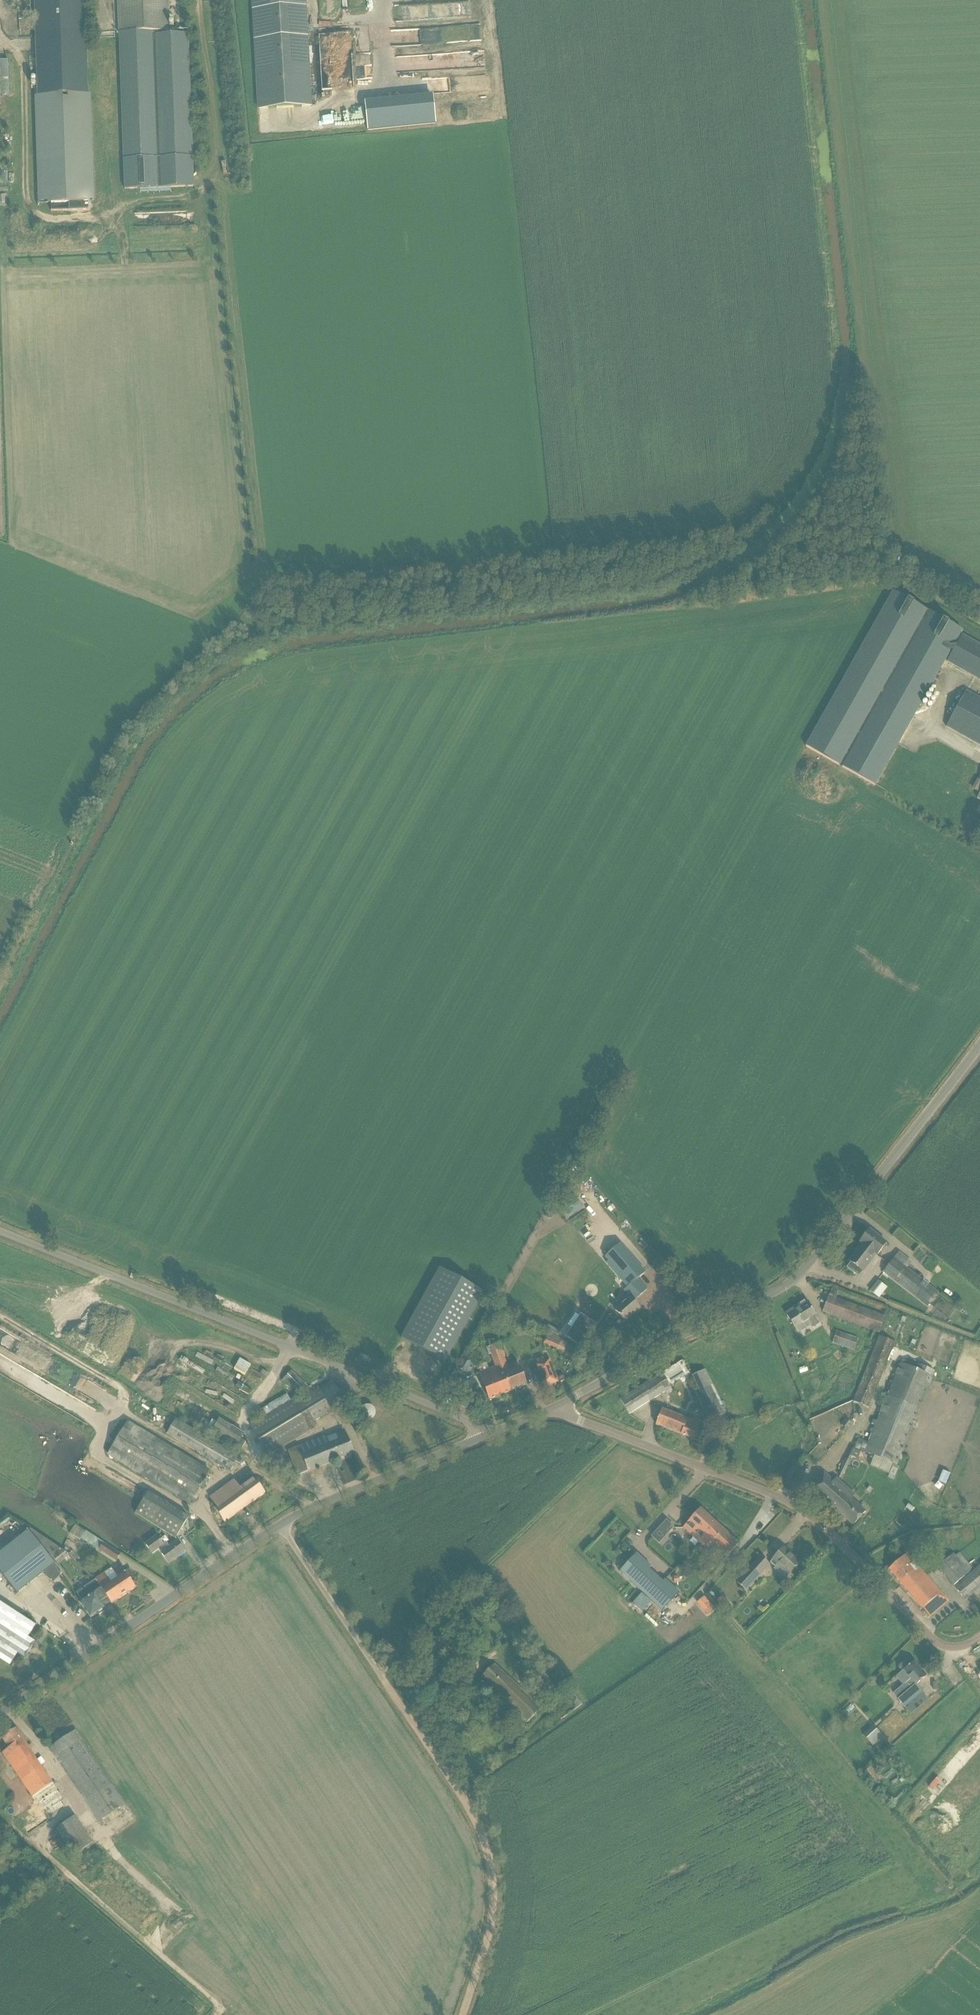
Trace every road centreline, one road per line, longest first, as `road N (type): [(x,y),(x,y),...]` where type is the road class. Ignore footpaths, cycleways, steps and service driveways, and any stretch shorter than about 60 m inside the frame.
road 1 (unclassified): [(556,1407),(788,1277),(979,1040)]
road 2 (track): [(0,1232),(494,1432)]
road 3 (unclassified): [(979,1637),(960,1647),(931,1639),(799,1507),(556,1407)]
road 4 (track): [(378,1676),(489,1863),(484,1952),(463,2014)]
road 5 (unclassified): [(0,1711),(274,1523)]
road 6 (unclassified): [(274,1523),(556,1407)]
road 7 (unclassified): [(378,1676),(274,1523)]

